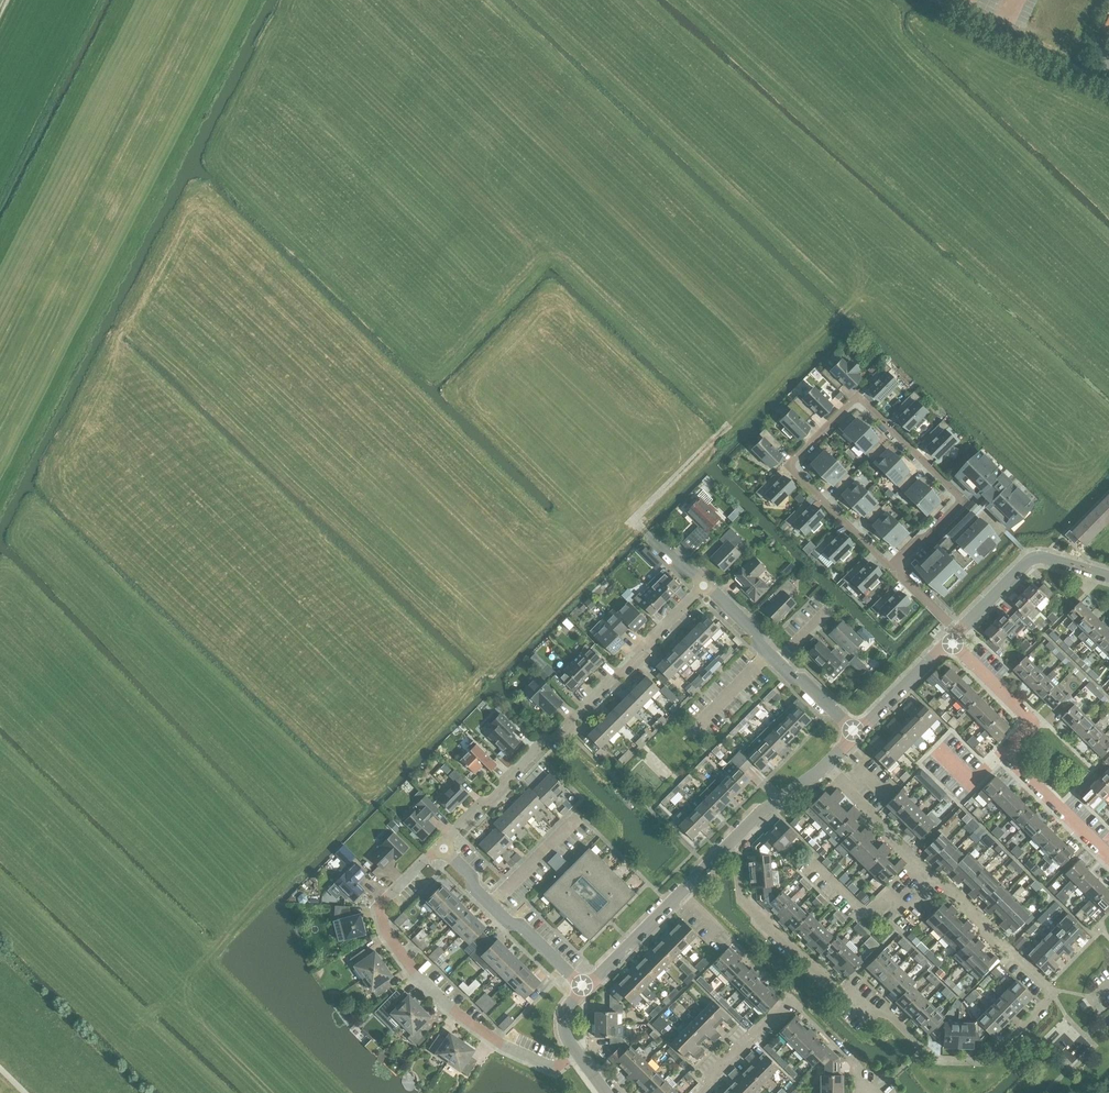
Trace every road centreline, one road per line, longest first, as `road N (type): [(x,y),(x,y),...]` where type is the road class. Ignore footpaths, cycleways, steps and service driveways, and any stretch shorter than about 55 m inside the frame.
road 1 (residential): [(1055,995),(984,1066),(931,1058),(890,1017),(859,1009),(741,899),(736,838)]
road 2 (residential): [(440,845),(628,669),(705,582)]
road 3 (residential): [(579,1056),(551,1067),(504,1046),(439,998),(396,948),(381,906),(440,845)]
road 4 (residential): [(894,569),(962,501),(858,399),(791,467)]
road 5 (residential): [(1055,995),(825,768)]
road 6 (residential): [(1108,855),(1015,762),(1010,753),(1029,724),(949,642)]
road 7 (residential): [(584,988),(736,838)]
road 8 (residential): [(584,988),(473,889),(440,845)]
road 9 (residential): [(1108,84),(932,0)]
road 10 (residential): [(958,632),(1031,560),(1108,577)]
road 11 (track): [(650,535),(635,521),(729,425)]
road 12 (residential): [(791,467),(894,569)]
road 13 (residential): [(856,735),(949,642)]
road 14 (residential): [(699,1092),(787,998)]

